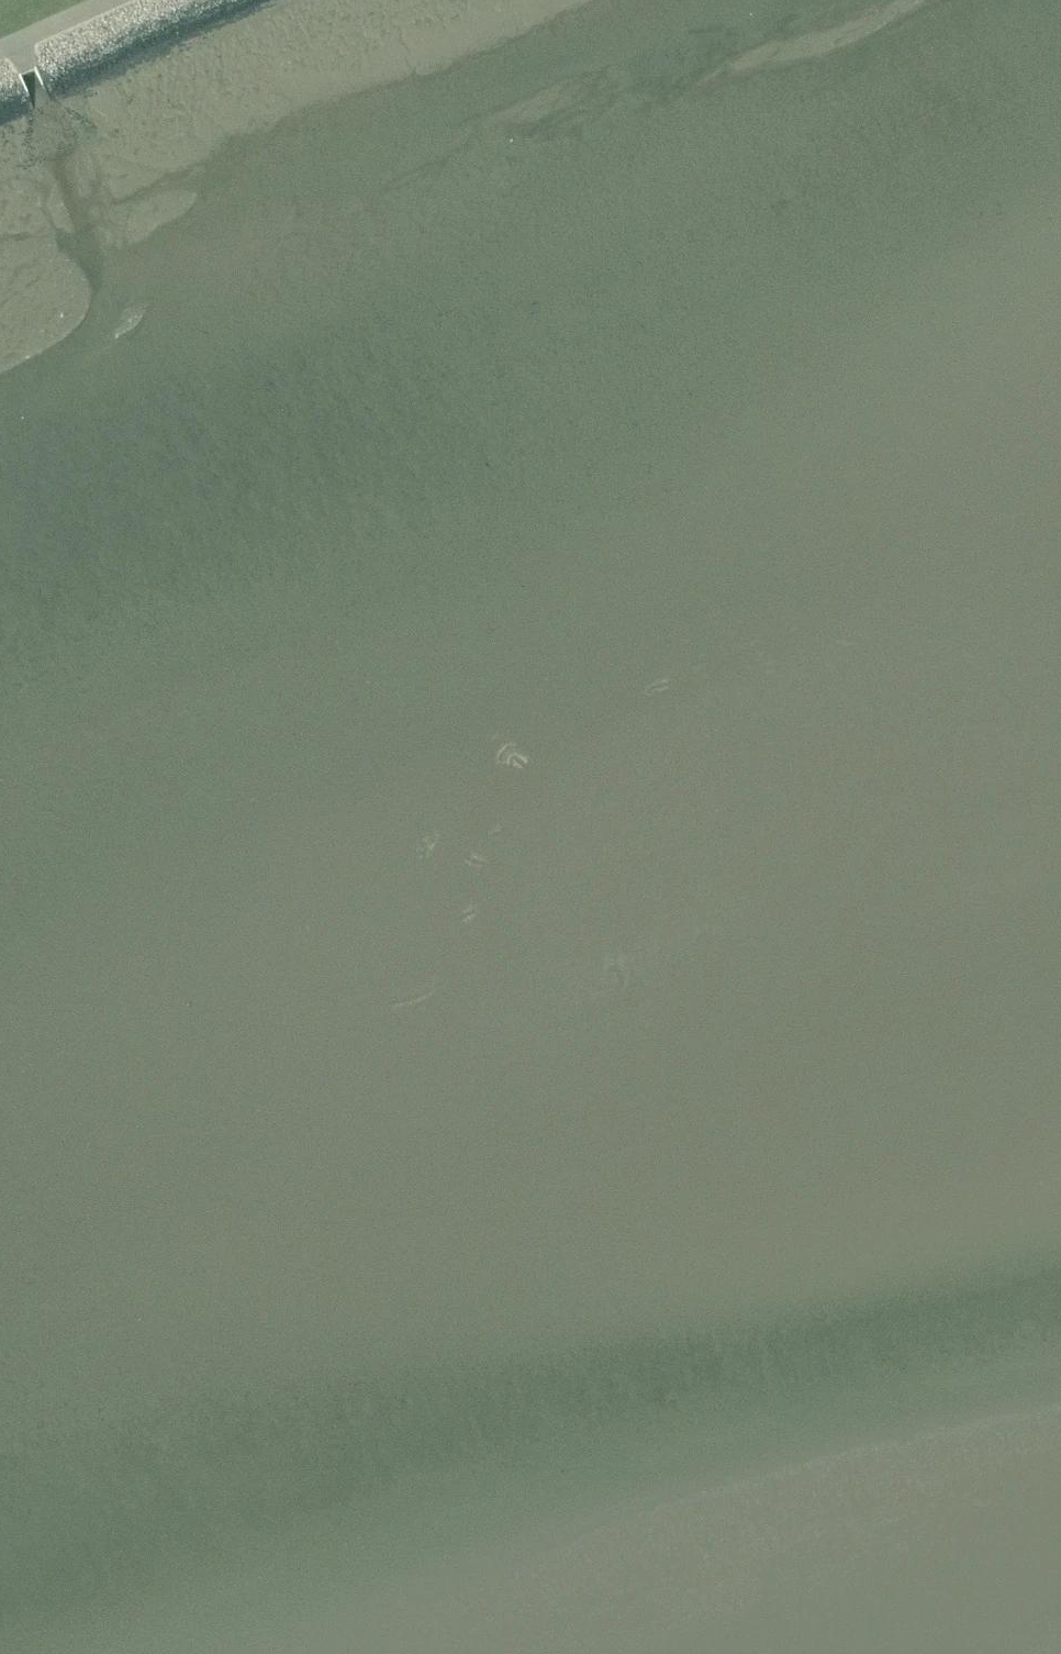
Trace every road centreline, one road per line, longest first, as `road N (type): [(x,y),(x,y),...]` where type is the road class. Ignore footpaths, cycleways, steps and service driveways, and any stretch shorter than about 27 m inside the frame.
road 1 (unclassified): [(0,70),(160,0)]

